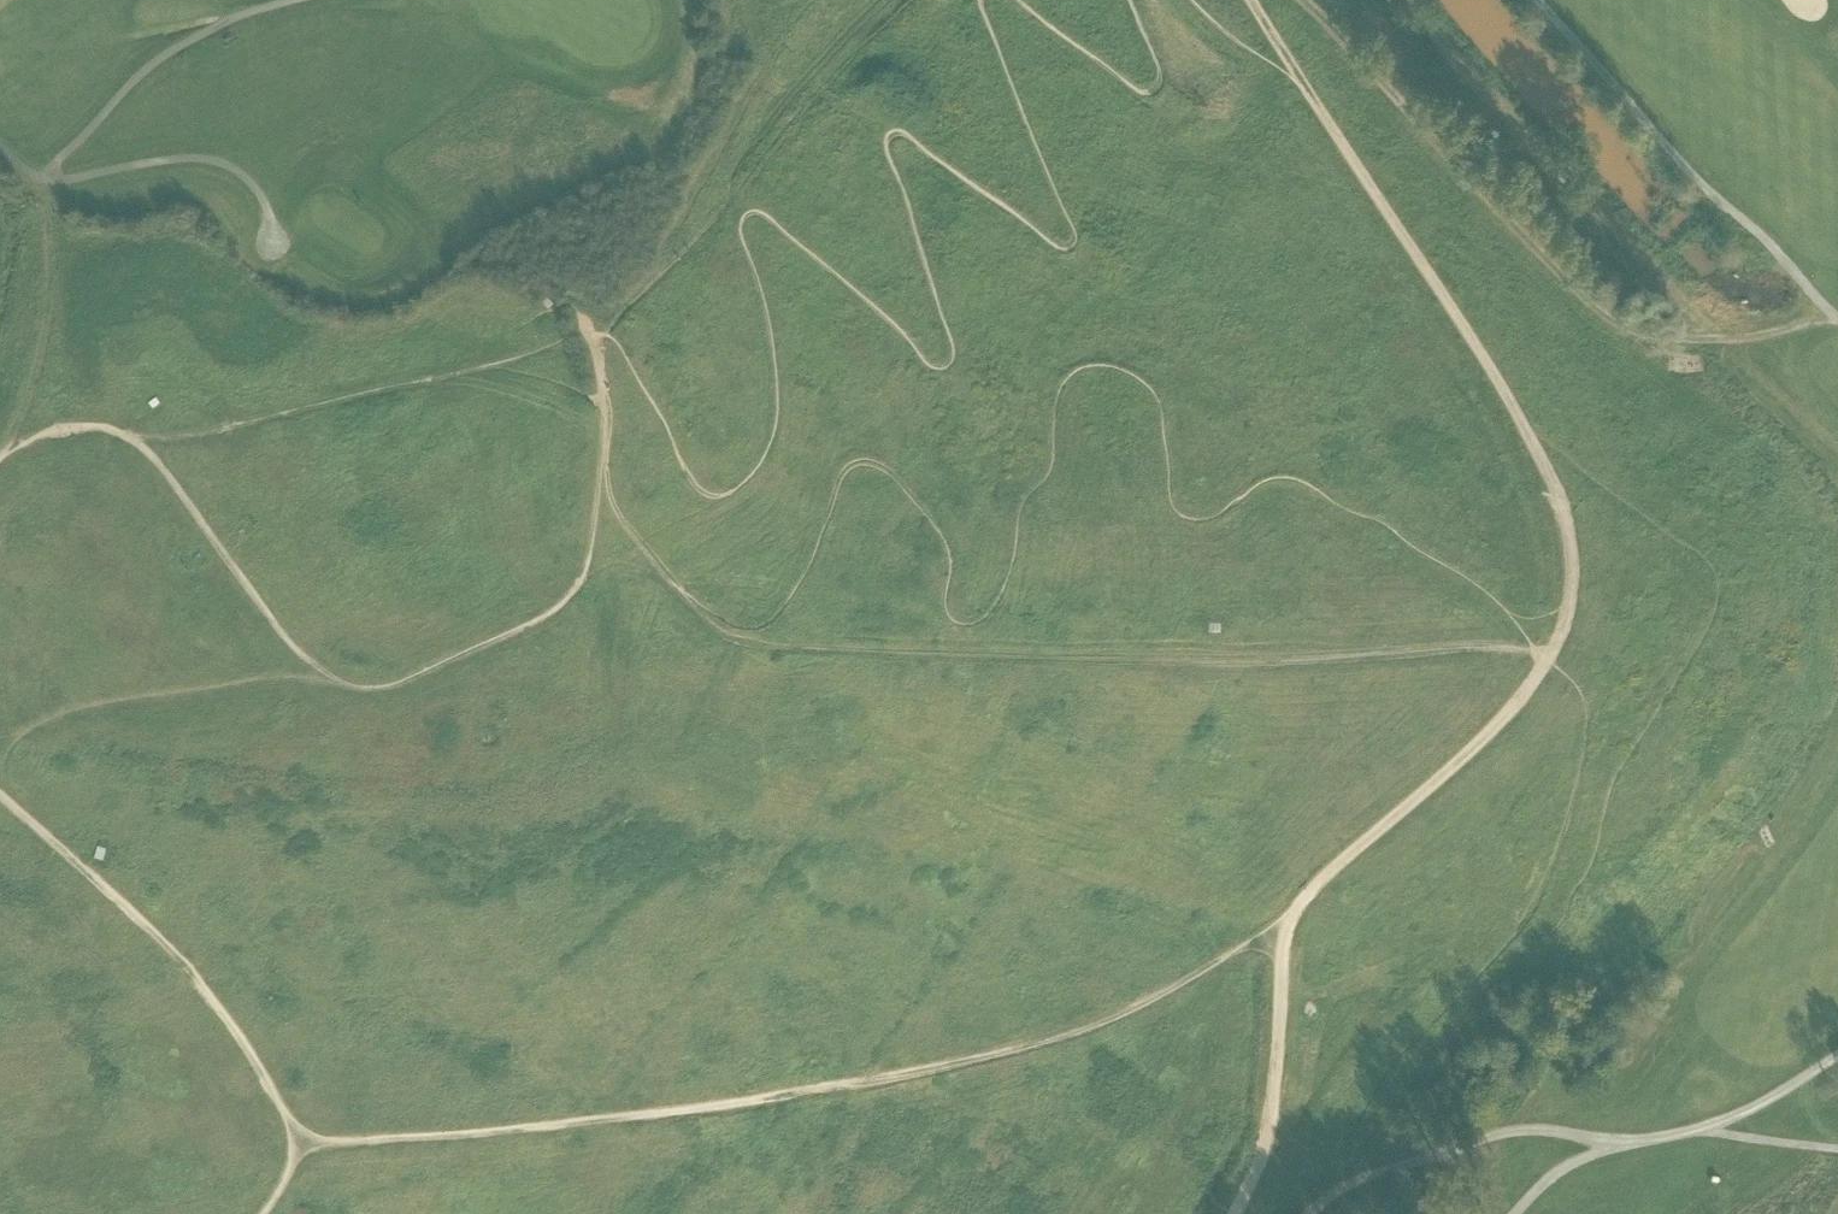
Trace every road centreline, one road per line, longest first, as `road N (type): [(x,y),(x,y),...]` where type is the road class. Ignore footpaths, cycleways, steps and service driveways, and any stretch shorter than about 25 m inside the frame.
road 1 (track): [(1322,880),(1438,792),(1517,705),(1568,620),(1575,583),(1564,505),(1517,419)]

